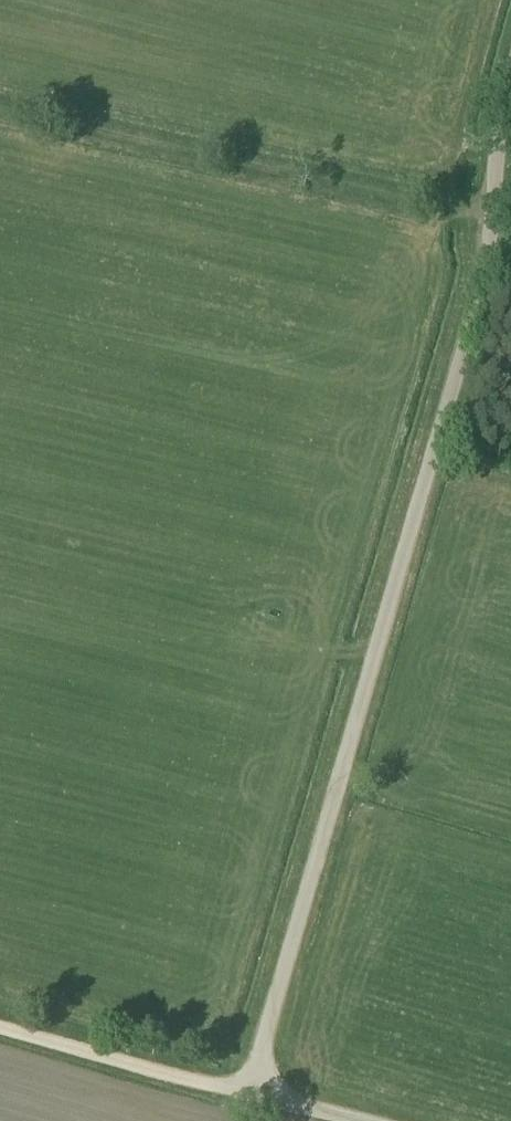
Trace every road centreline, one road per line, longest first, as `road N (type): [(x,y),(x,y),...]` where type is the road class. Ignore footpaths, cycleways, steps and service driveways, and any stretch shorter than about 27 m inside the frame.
road 1 (unclassified): [(252,1093),(480,285),(510,83)]
road 2 (track): [(0,107),(493,219)]
road 3 (track): [(0,1025),(359,1120)]

